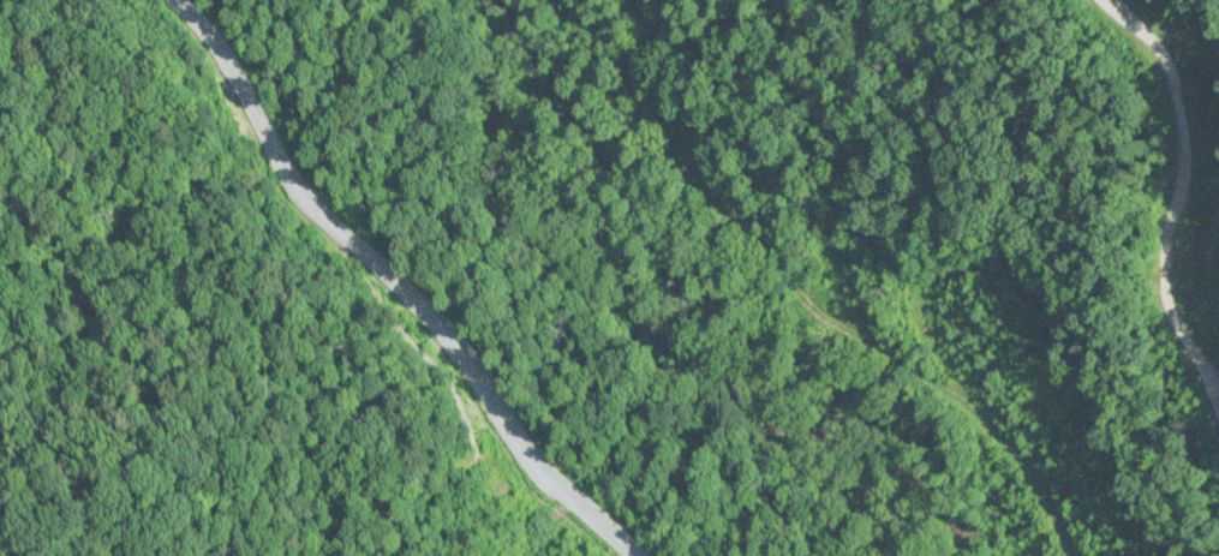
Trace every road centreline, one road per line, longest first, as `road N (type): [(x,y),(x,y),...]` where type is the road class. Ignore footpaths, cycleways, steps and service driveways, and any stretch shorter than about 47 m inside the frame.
road 1 (residential): [(174,0),(478,349),(635,555)]
road 2 (residential): [(987,555),(794,246),(600,52),(581,0)]

